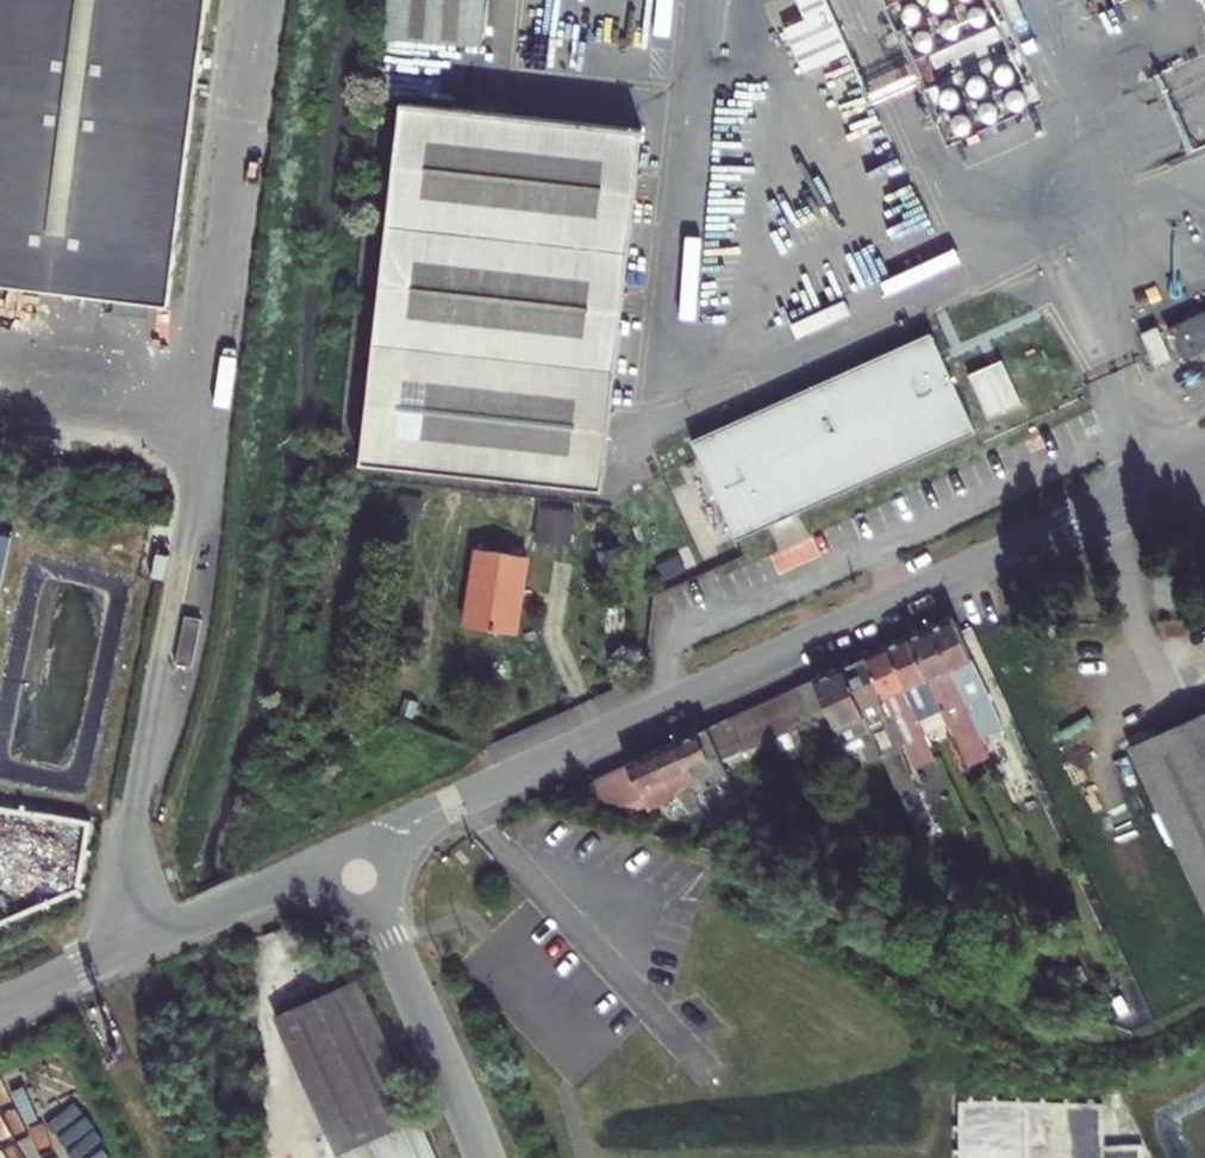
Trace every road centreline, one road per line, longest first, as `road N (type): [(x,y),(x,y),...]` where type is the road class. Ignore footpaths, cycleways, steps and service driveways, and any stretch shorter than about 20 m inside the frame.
road 1 (unclassified): [(359,878),(382,841),(1204,465)]
road 2 (unclassified): [(0,1009),(264,890),(305,876),(359,878)]
road 3 (unclassified): [(481,1157),(359,878)]

